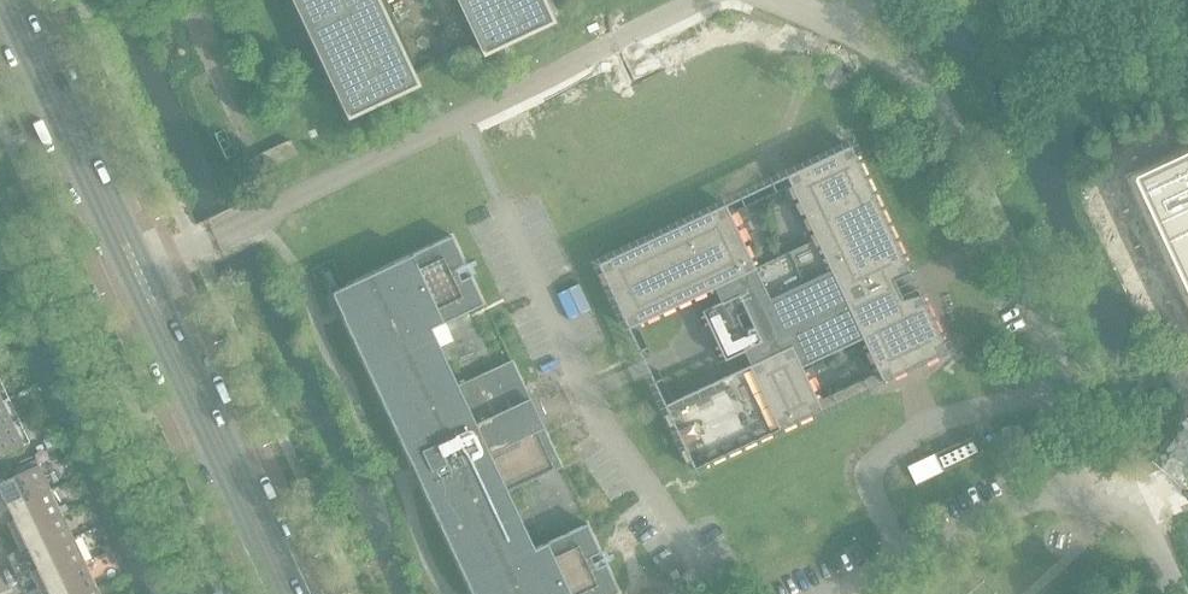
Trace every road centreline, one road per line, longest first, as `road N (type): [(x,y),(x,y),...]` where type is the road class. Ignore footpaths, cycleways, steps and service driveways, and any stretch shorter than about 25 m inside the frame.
road 1 (tertiary): [(300,593),(23,0)]
road 2 (tertiary): [(0,3),(274,593)]

